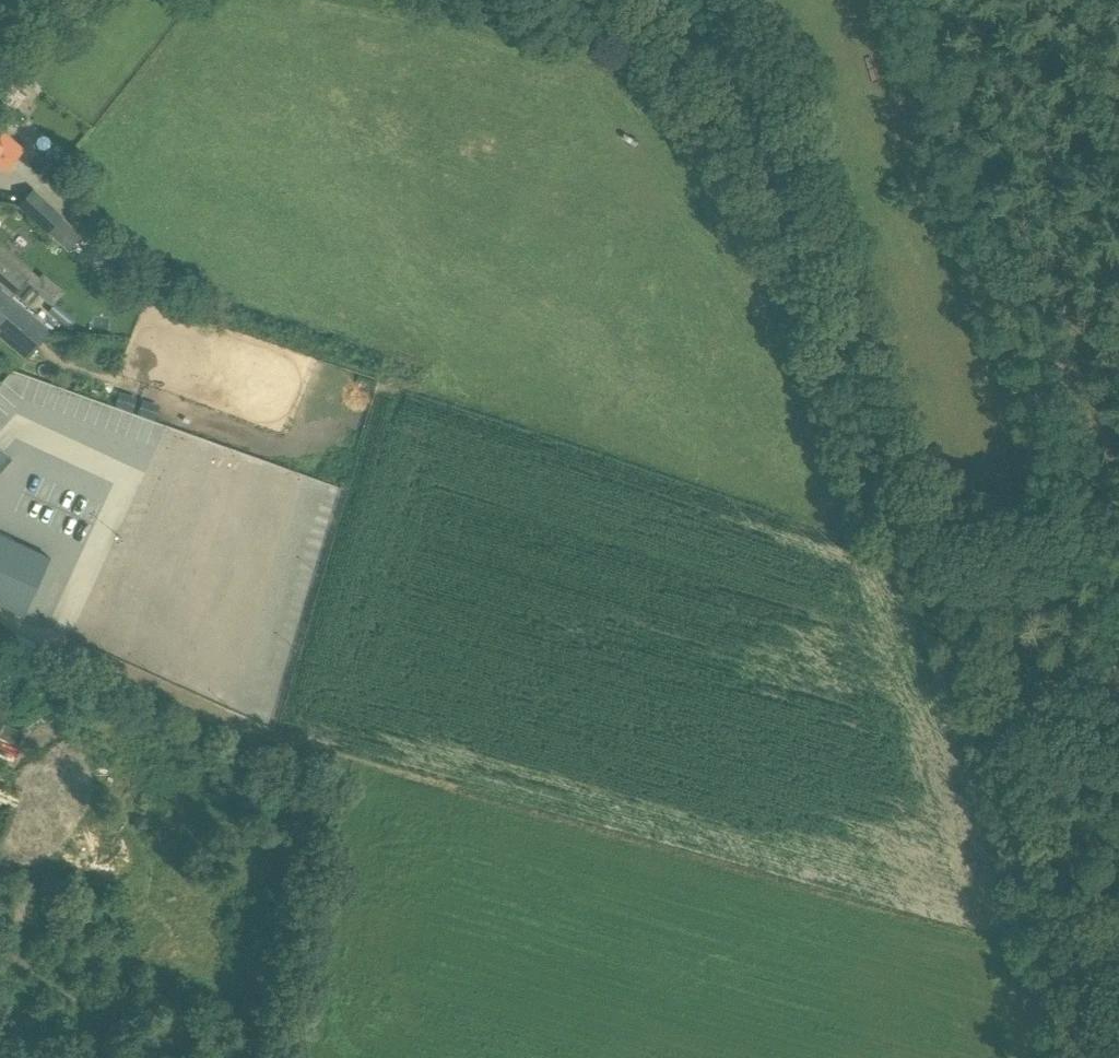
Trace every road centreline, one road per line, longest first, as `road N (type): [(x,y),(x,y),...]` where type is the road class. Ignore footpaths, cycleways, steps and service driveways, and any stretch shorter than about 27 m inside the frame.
road 1 (track): [(1118,972),(1056,764),(971,534)]

